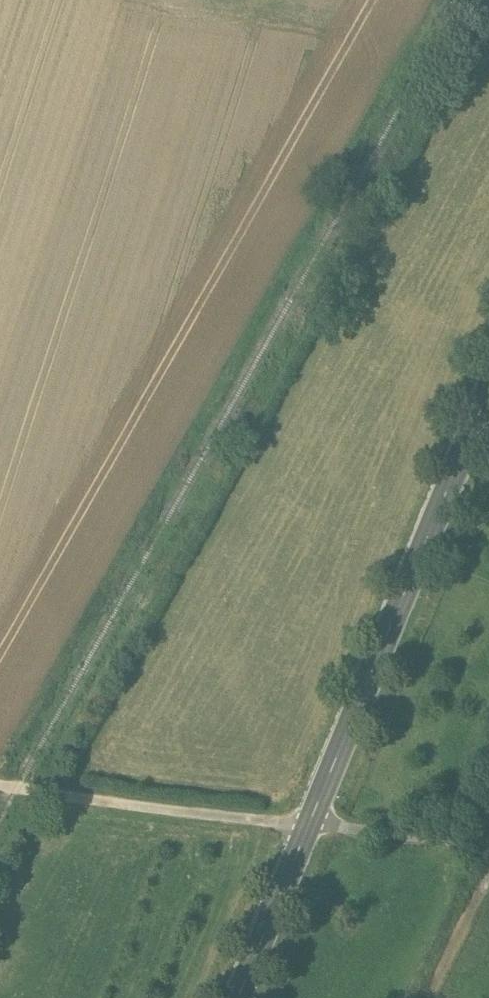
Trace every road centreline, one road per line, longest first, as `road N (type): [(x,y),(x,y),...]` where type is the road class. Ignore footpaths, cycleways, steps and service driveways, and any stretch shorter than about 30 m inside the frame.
road 1 (tertiary): [(488,395),(239,997)]
road 2 (track): [(0,790),(308,830)]
road 3 (track): [(432,997),(488,876)]

